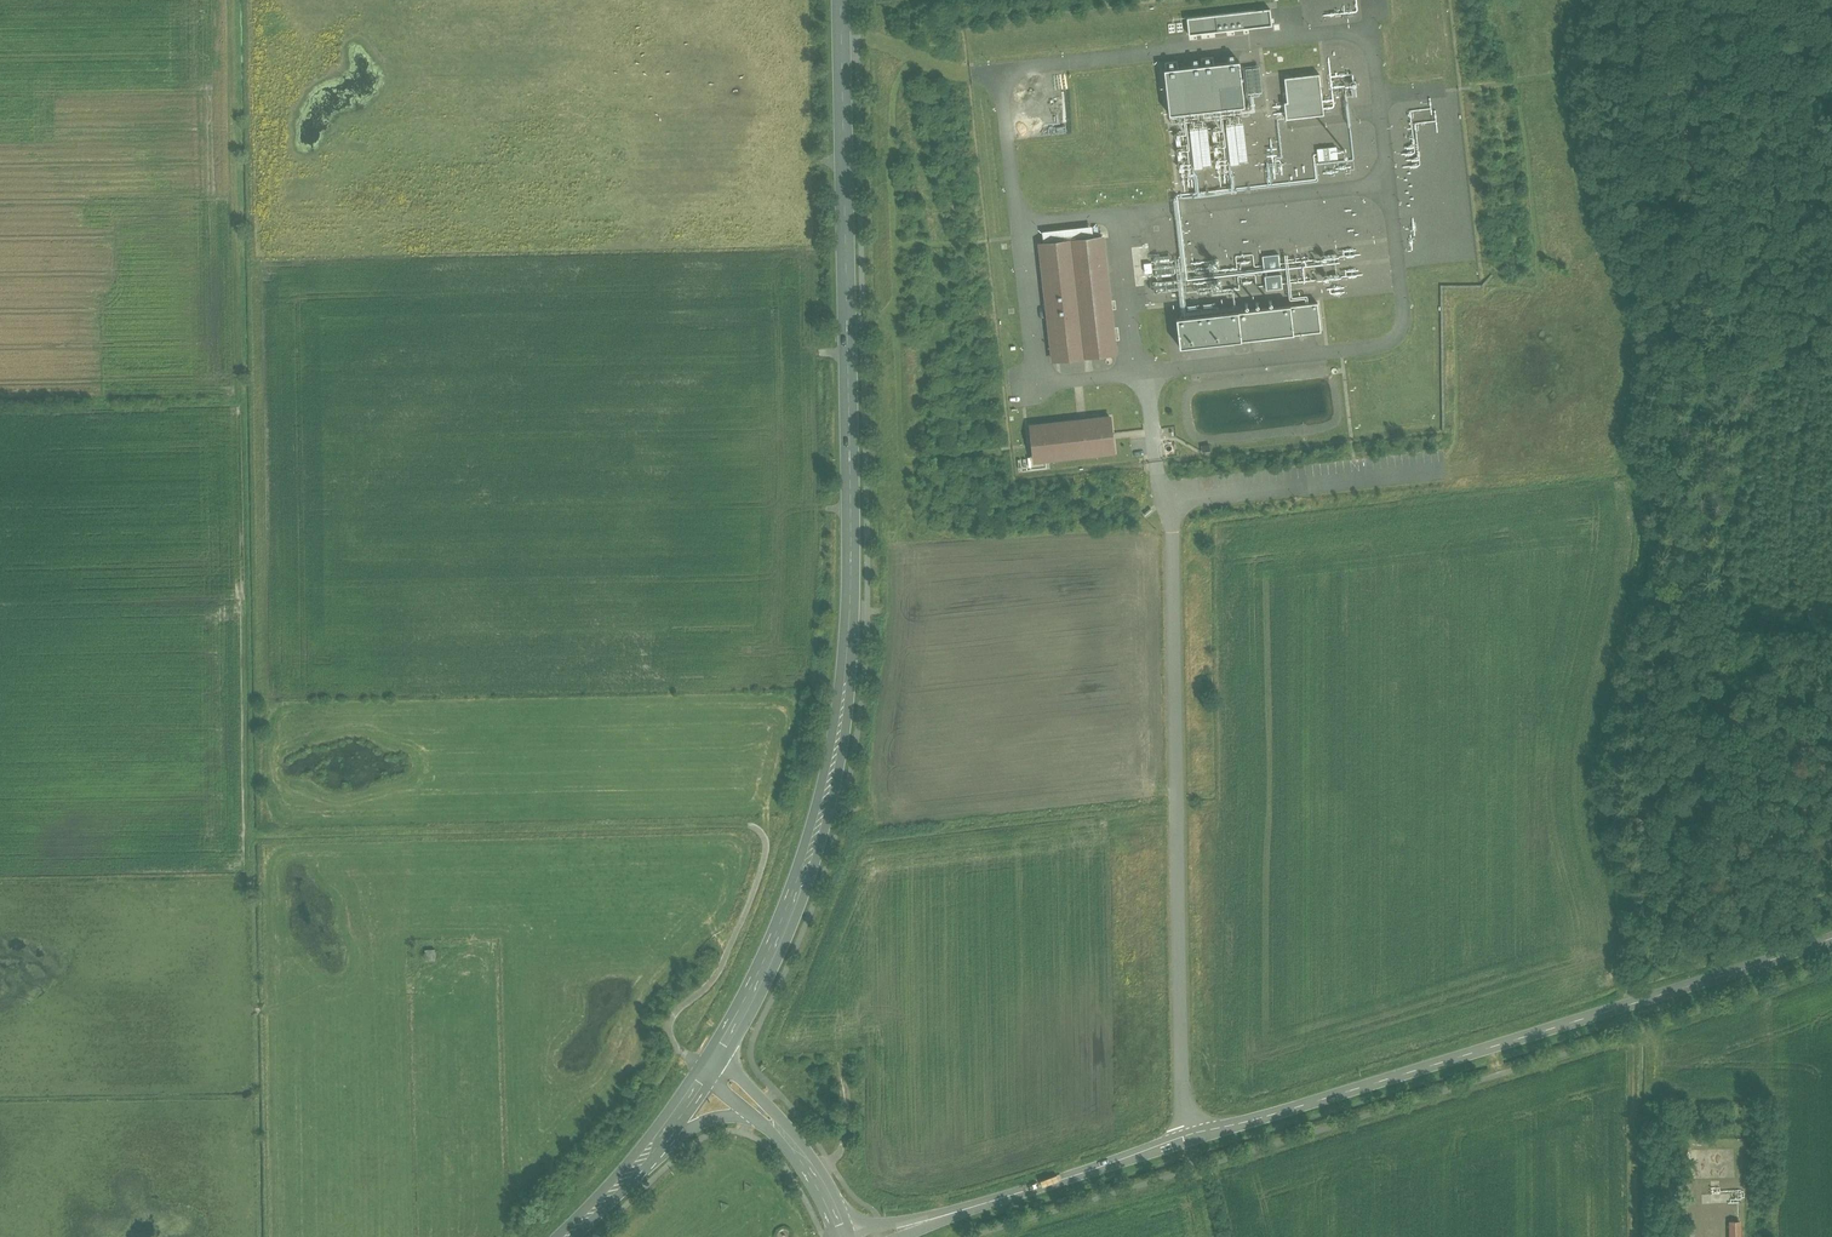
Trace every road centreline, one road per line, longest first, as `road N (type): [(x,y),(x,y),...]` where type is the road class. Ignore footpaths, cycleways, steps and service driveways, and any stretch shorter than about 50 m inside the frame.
road 1 (primary): [(708,1069),(769,956),(790,898),(839,705),(849,524),(842,0)]
road 2 (secondary): [(1831,938),(886,1236)]
road 3 (secondary): [(842,1236),(800,1153),(767,1118)]
road 4 (primary): [(564,1236),(657,1138)]

